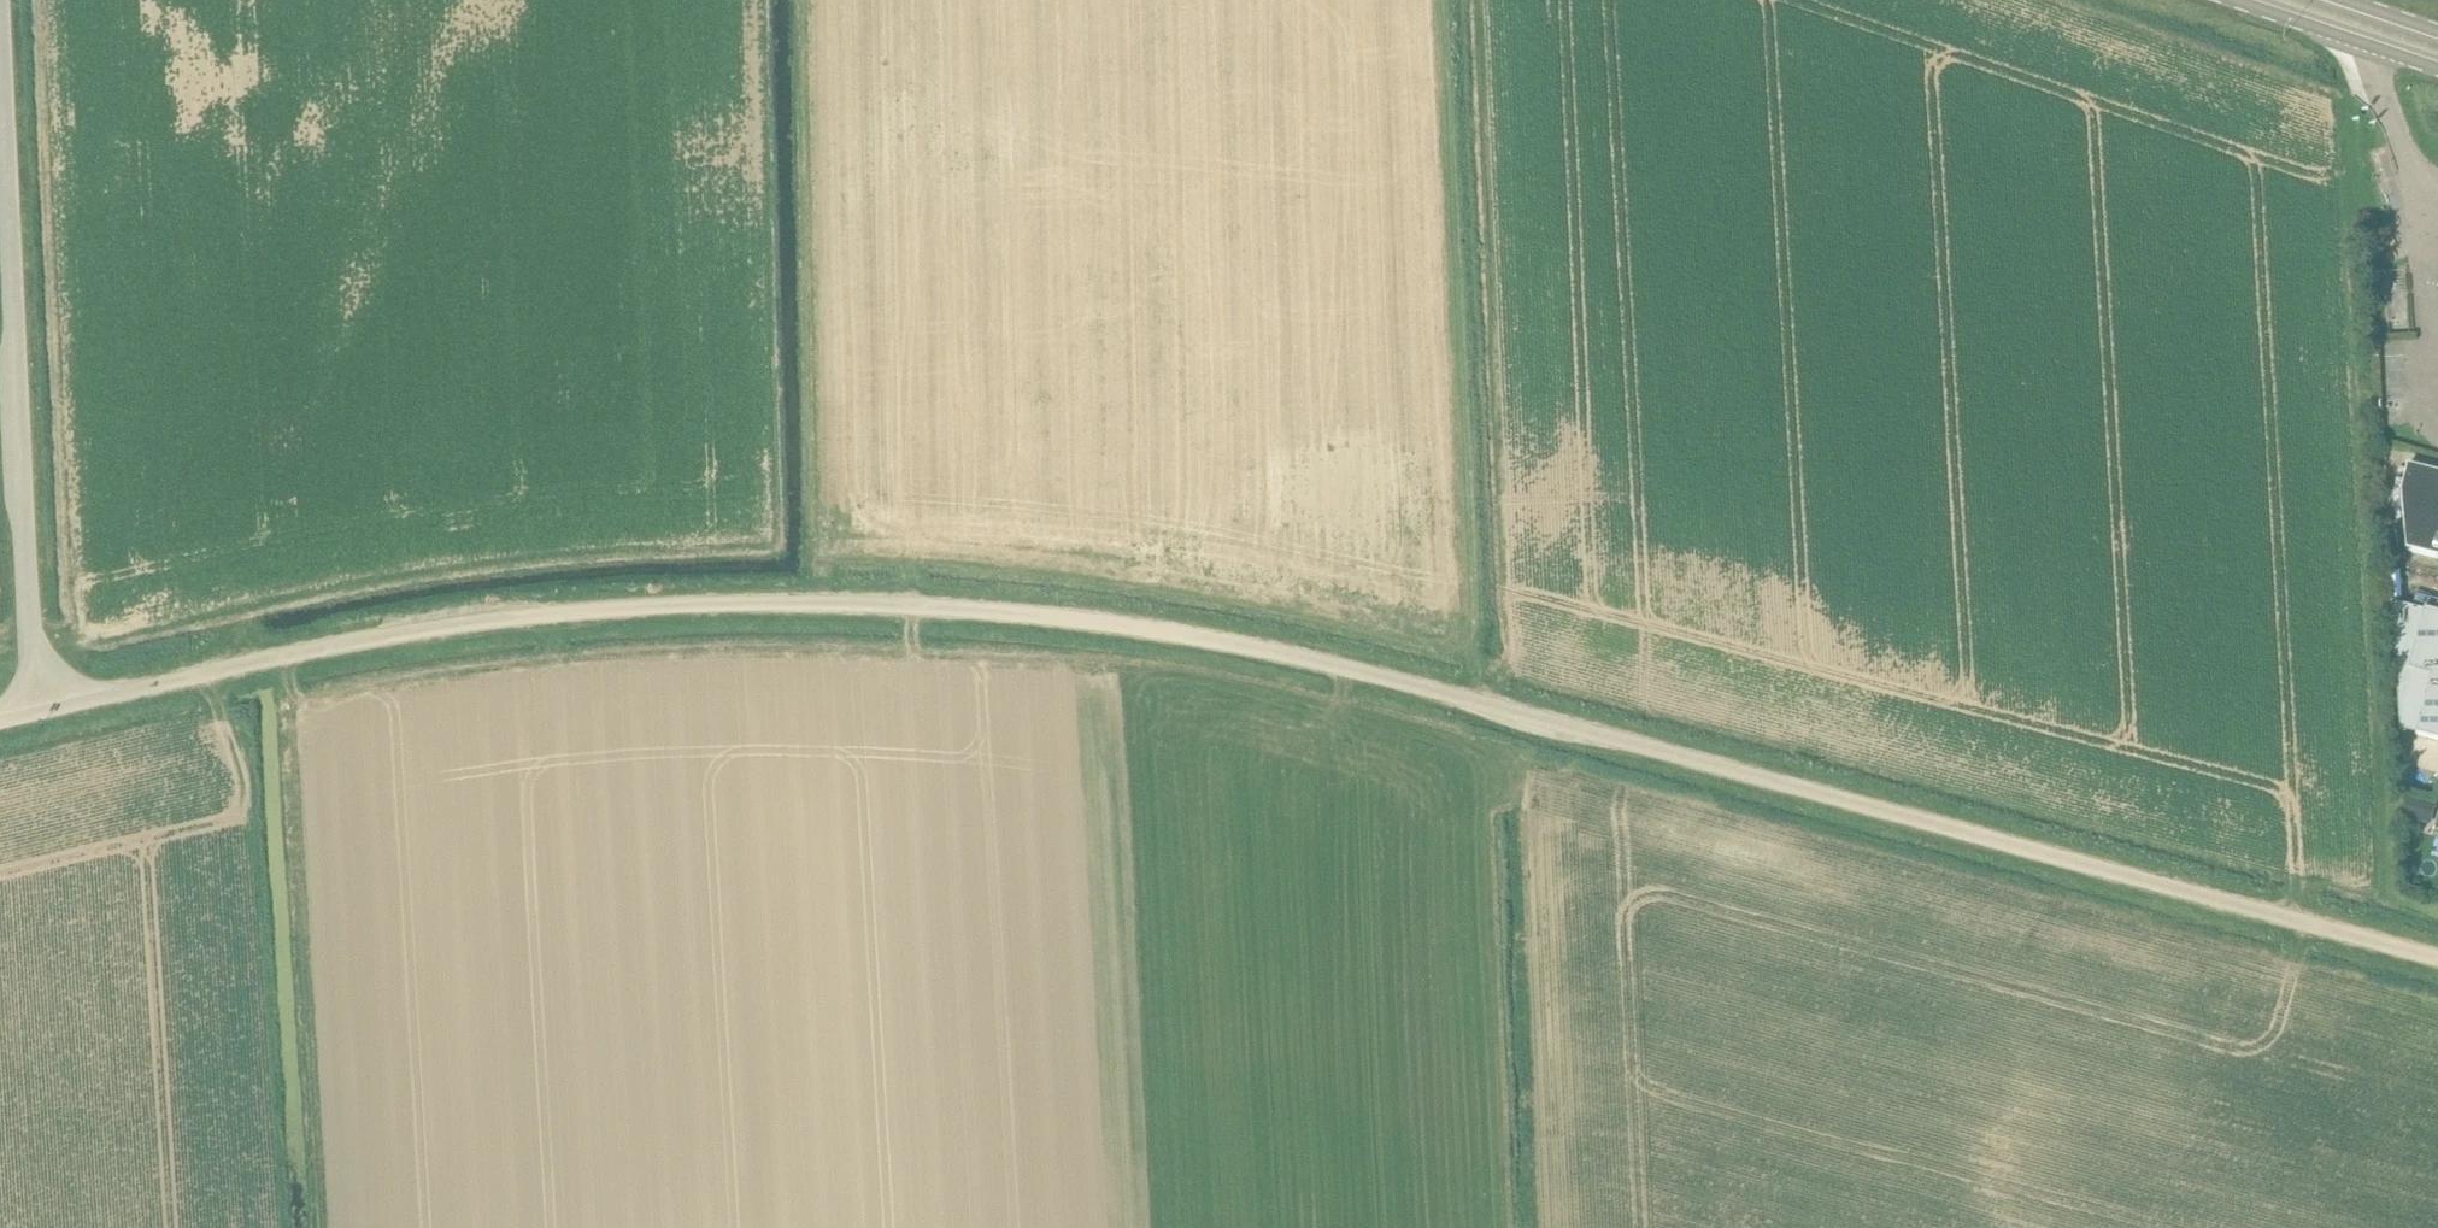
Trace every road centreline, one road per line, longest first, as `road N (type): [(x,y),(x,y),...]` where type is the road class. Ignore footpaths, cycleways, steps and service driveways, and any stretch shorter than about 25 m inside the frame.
road 1 (unclassified): [(46,709),(384,644),(571,620),(766,605),(971,612),(1154,634),(1380,683),(2437,967)]
road 2 (unclassified): [(1,0),(46,709)]
road 3 (primary): [(2219,0),(2437,73)]

